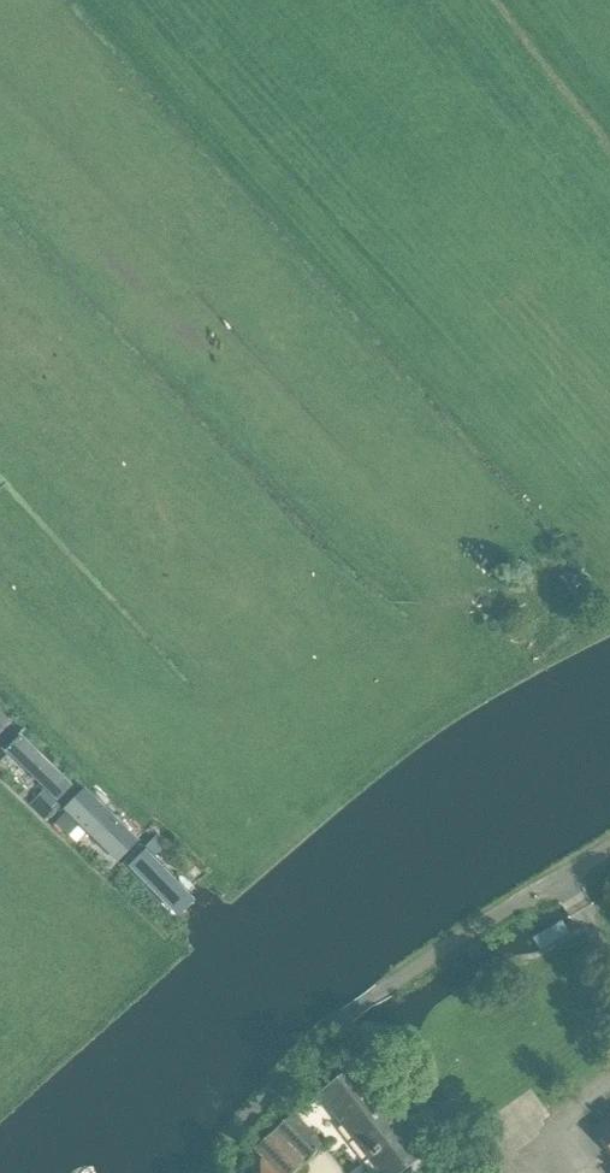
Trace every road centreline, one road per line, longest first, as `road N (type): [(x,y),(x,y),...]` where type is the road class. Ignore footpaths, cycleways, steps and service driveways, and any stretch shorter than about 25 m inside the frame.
road 1 (residential): [(206,1172),(288,1071),(354,1011),(609,848)]

